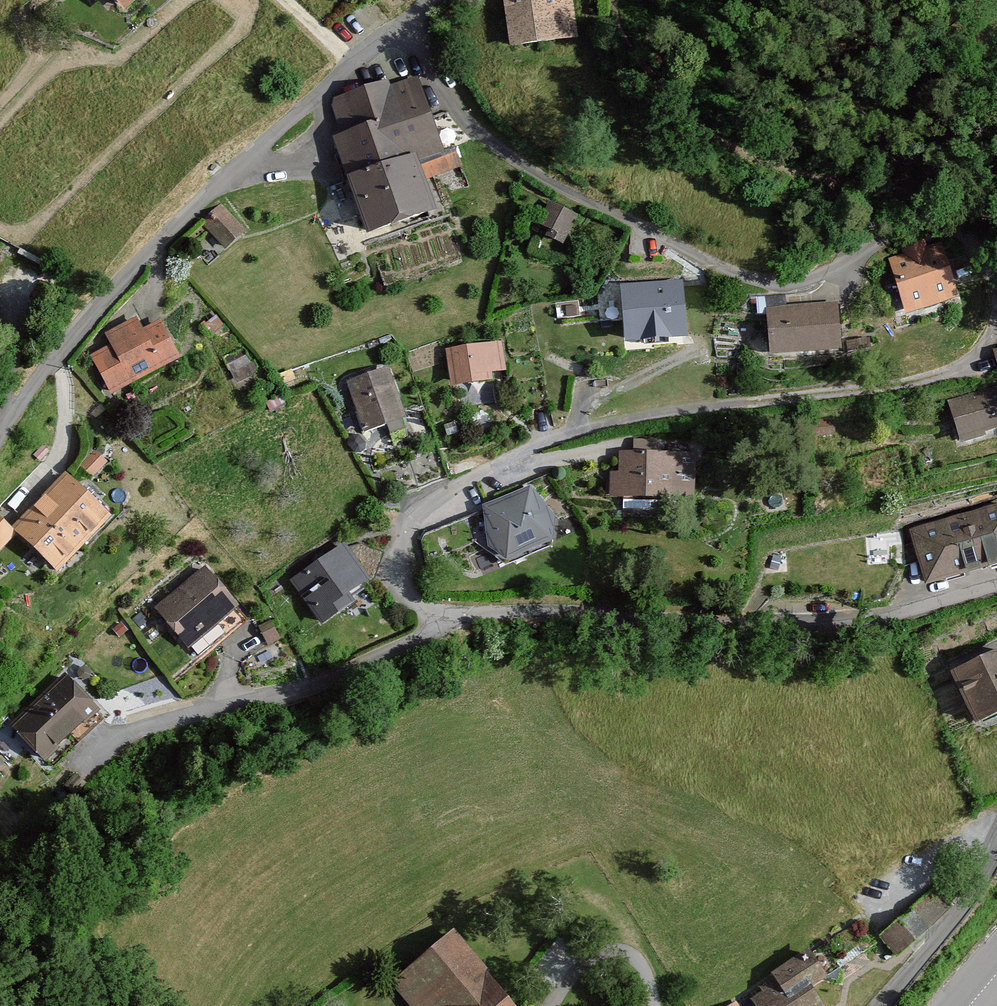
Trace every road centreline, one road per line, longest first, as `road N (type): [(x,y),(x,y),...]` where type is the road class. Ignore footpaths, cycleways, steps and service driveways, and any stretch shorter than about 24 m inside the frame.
road 1 (residential): [(513,462),(414,517),(397,563),(407,587),(433,605),(478,613),(602,604),(897,607),(996,587)]
road 2 (residential): [(395,28),(454,113),(583,203),(751,275),(796,283),(910,224),(942,225),(978,246),(996,271)]
road 3 (unclassified): [(395,28),(145,257),(0,435)]
road 4 (residential): [(996,853),(882,1005)]

